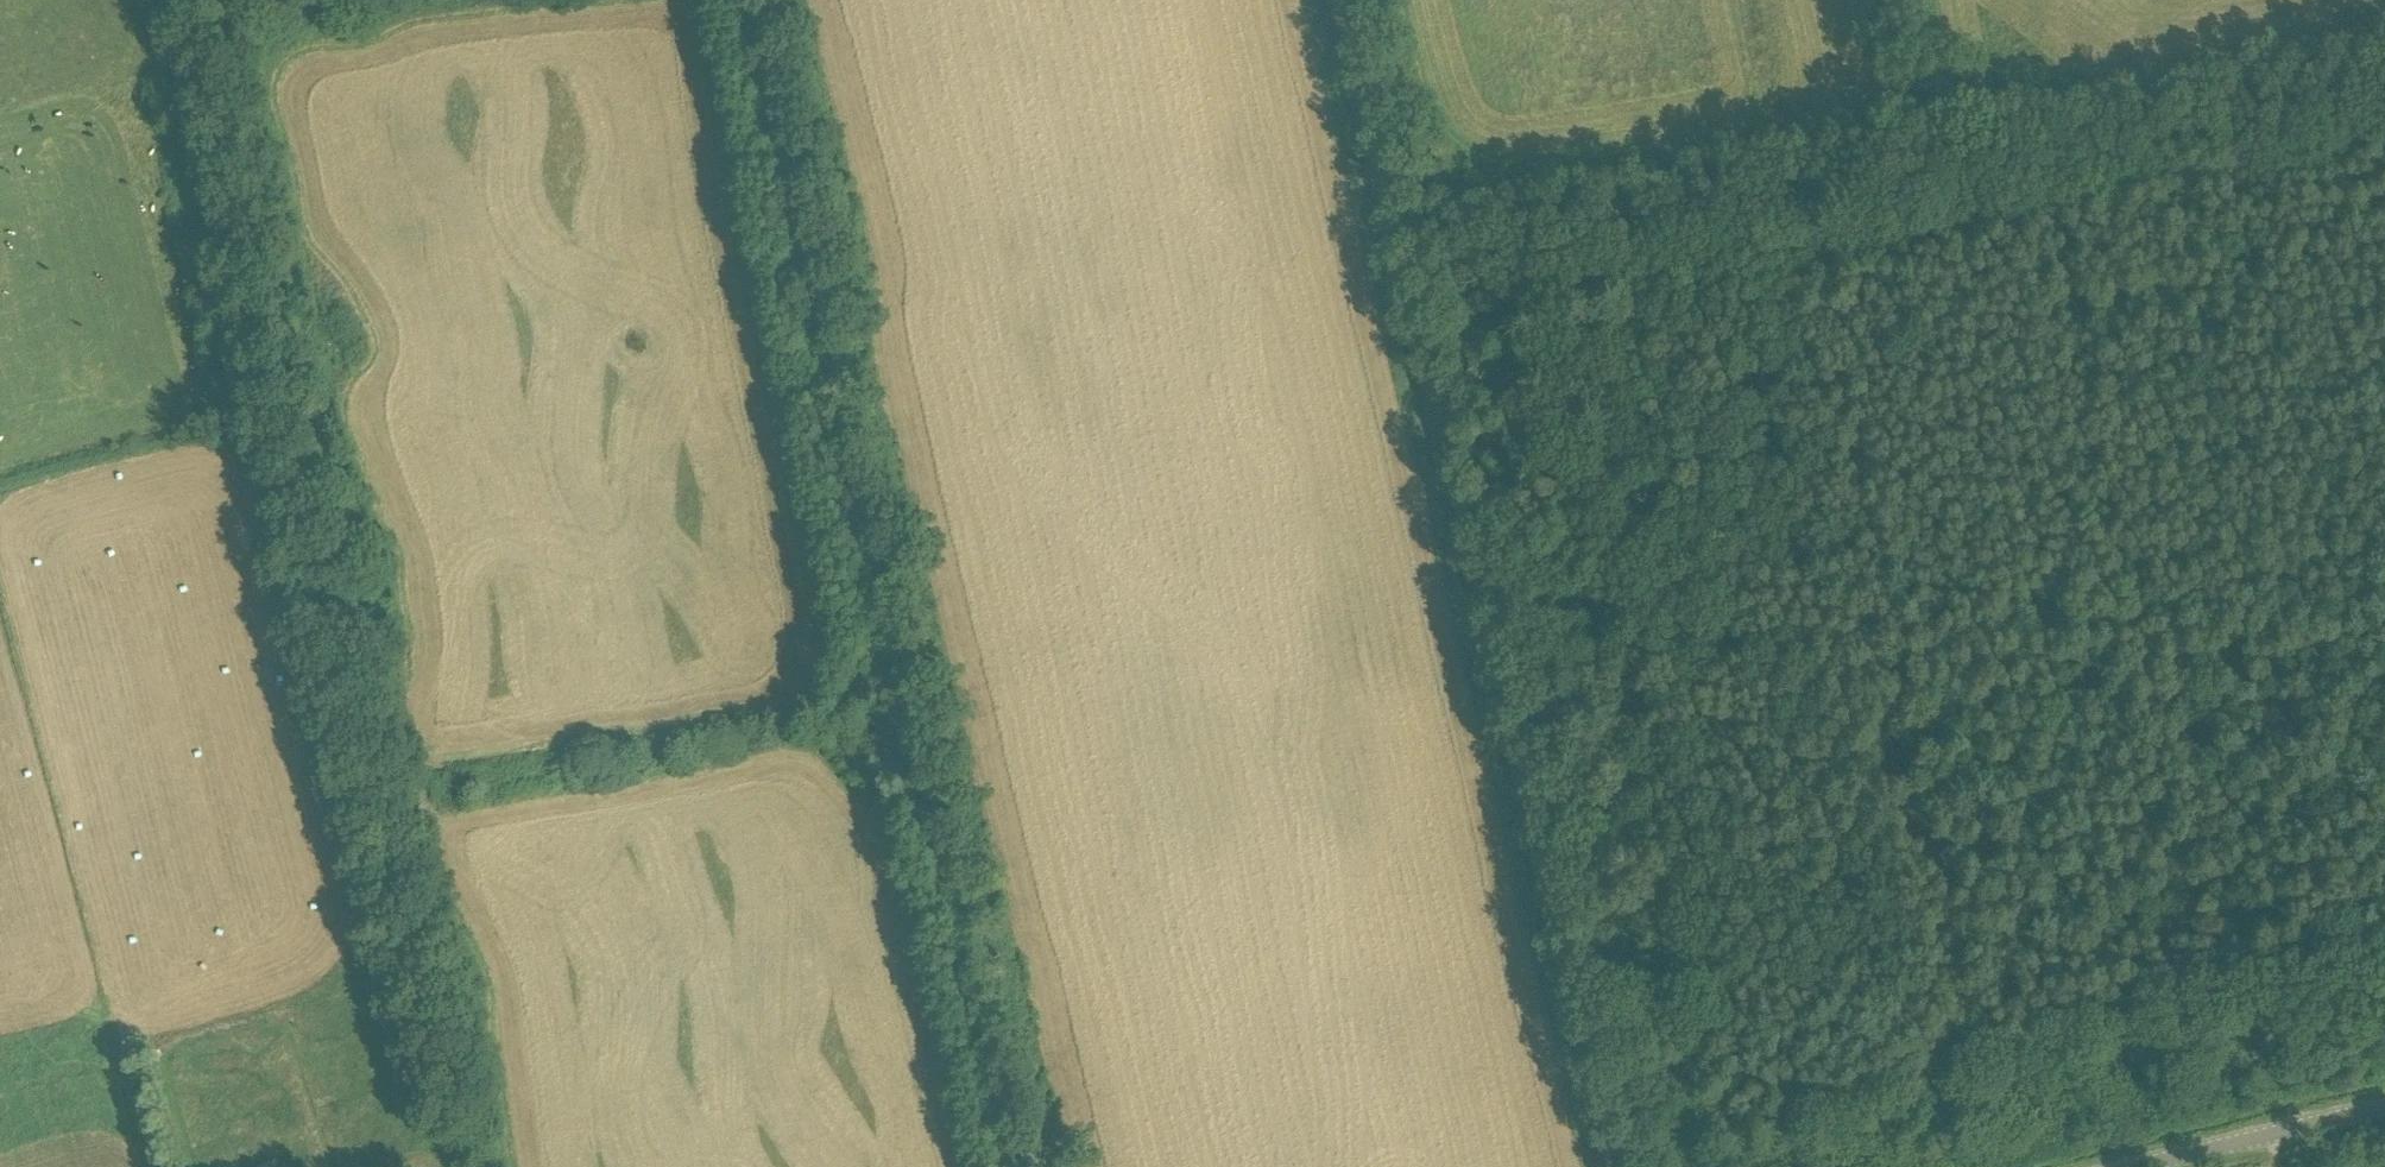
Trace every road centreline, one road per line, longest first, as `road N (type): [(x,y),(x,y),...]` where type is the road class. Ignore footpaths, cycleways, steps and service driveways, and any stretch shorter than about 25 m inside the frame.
road 1 (tertiary): [(2139,1166),(2384,1108)]

